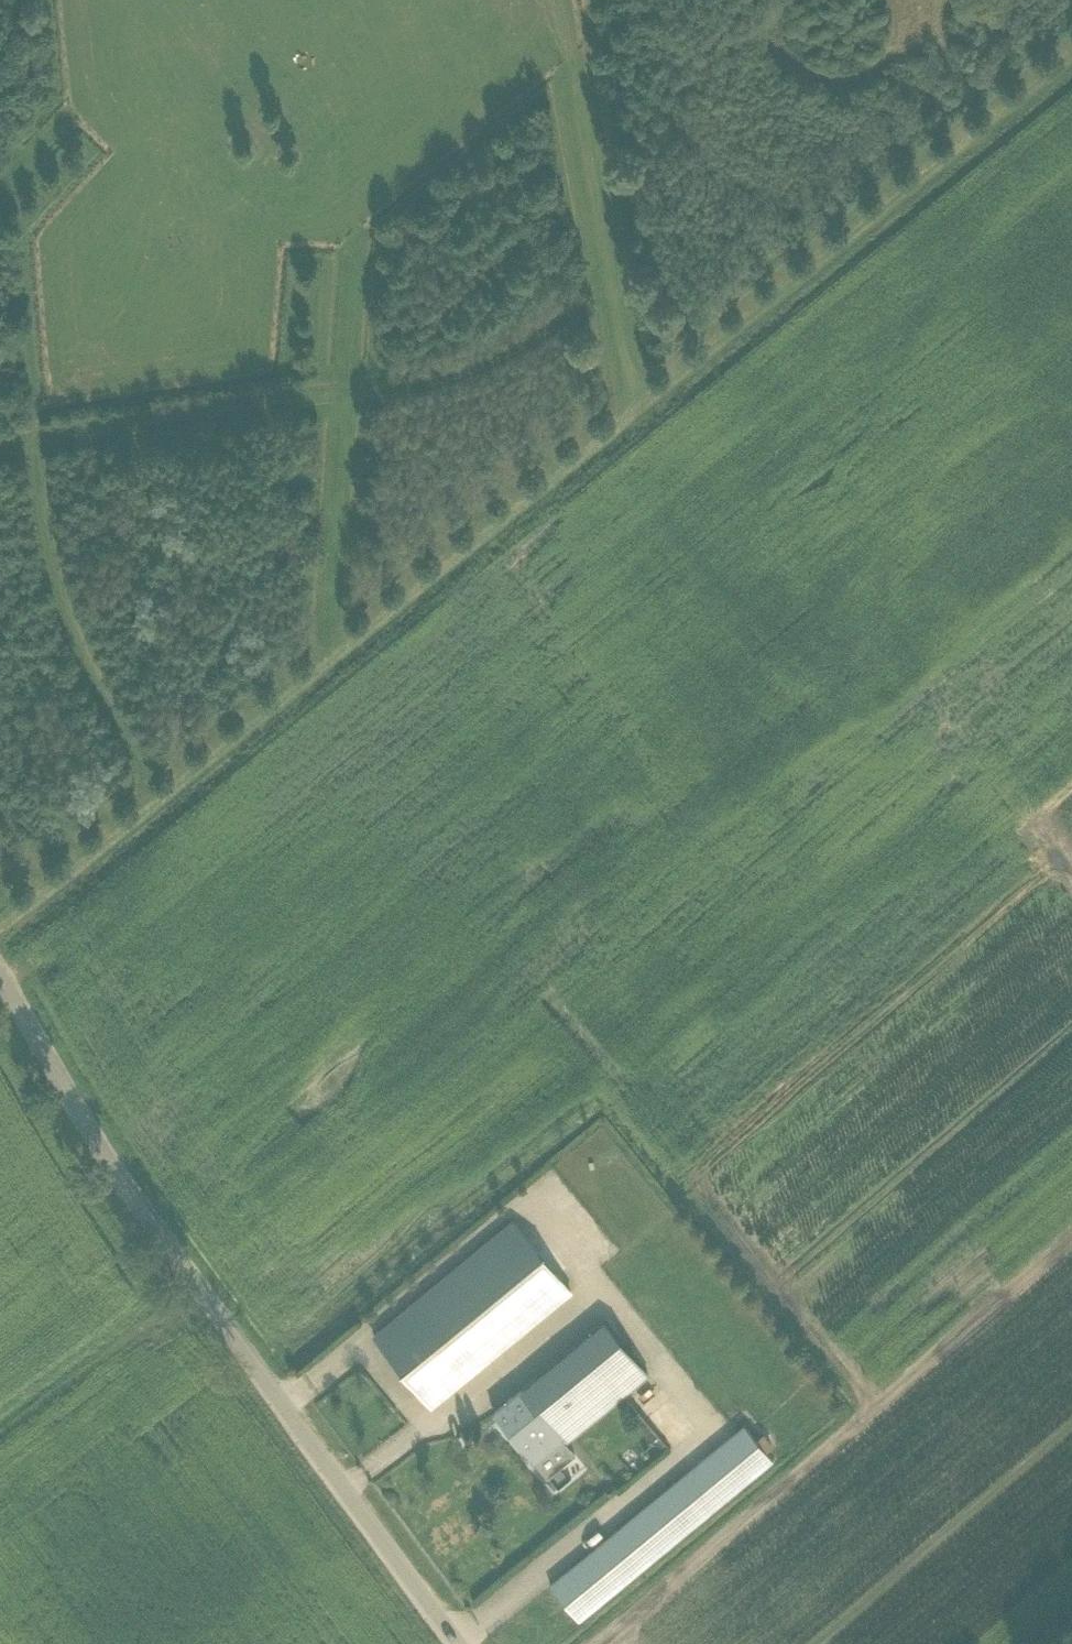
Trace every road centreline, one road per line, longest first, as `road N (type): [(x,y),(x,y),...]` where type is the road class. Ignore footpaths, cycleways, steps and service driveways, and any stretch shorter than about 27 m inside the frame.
road 1 (unclassified): [(460,1643),(91,1140),(0,980)]

